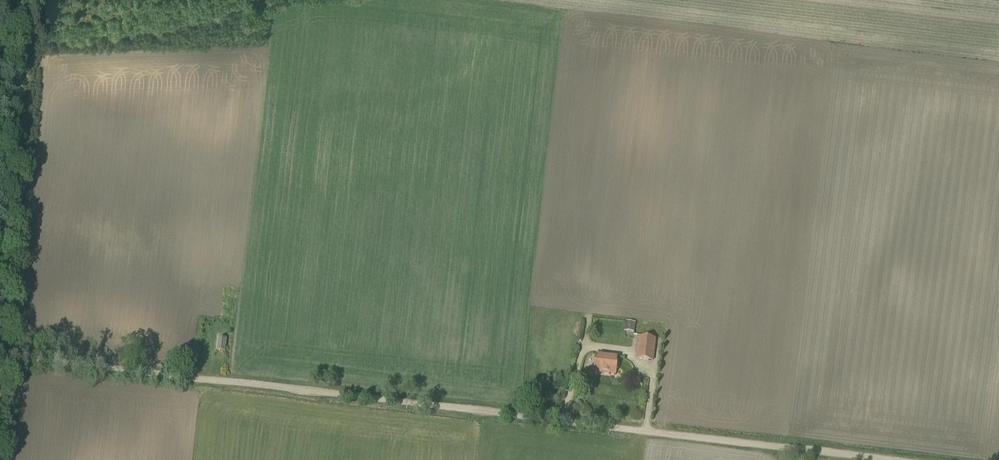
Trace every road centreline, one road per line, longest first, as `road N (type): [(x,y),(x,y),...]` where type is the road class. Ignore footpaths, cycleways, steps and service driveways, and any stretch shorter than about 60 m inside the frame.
road 1 (track): [(854,453),(0,357)]
road 2 (track): [(34,0),(1,459)]

